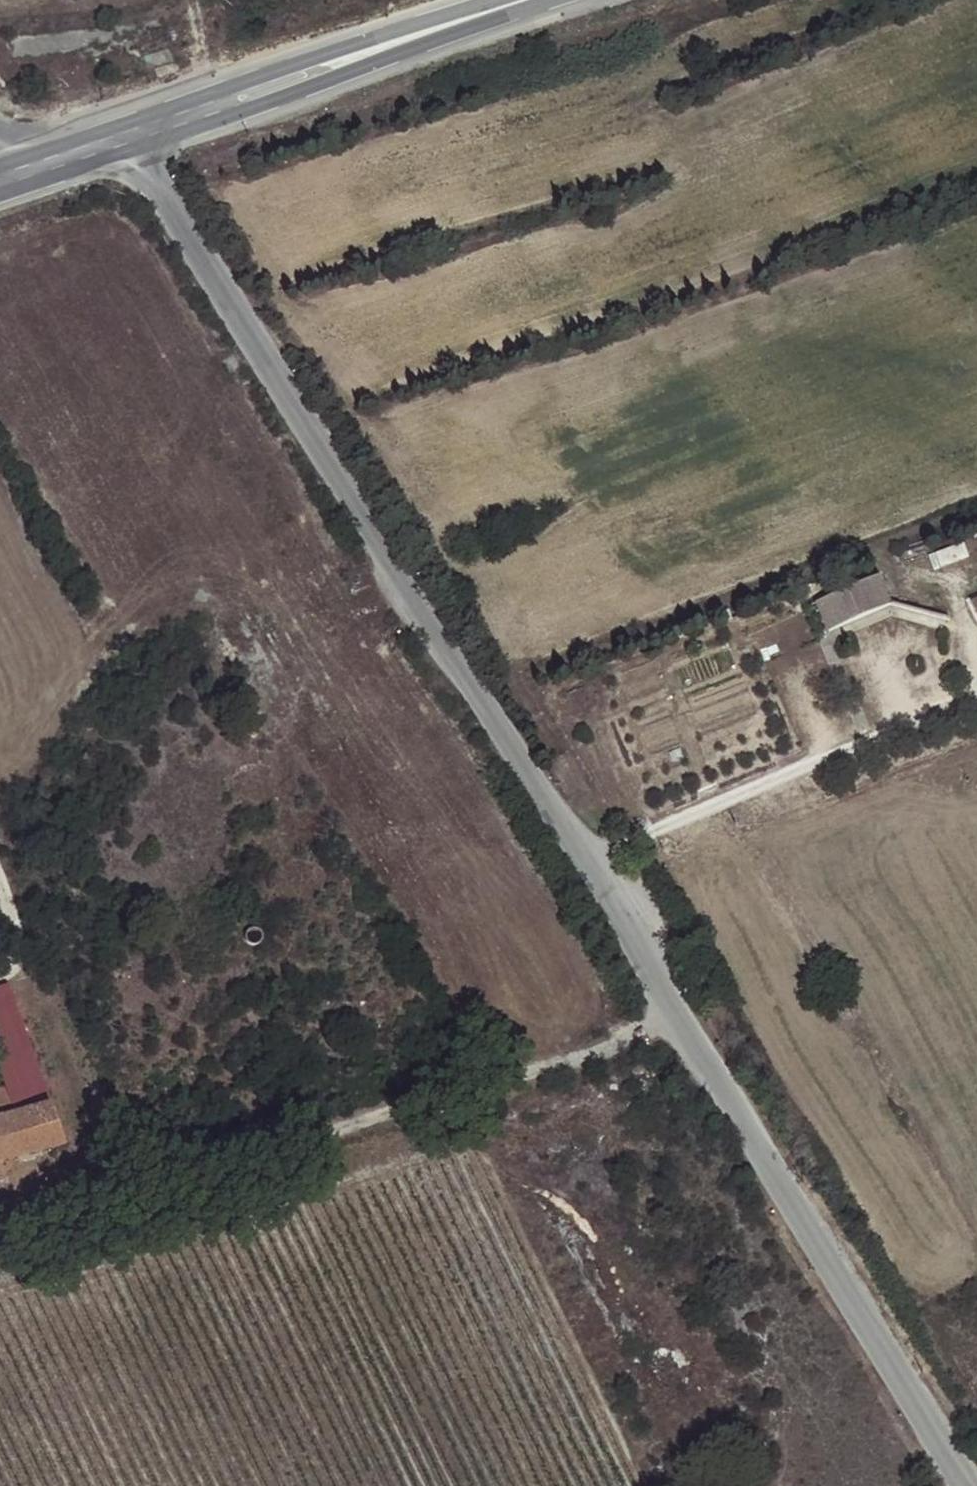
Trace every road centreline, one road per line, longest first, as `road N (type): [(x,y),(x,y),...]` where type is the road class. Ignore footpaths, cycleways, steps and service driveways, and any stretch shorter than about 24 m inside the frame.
road 1 (unclassified): [(969,1485),(133,150)]
road 2 (track): [(681,1017),(0,1234)]
road 3 (secondary): [(133,150),(532,0)]
road 4 (secondary): [(518,0),(348,46),(118,125)]
road 5 (secondary): [(0,198),(133,150)]
road 6 (secondary): [(118,125),(0,167)]

